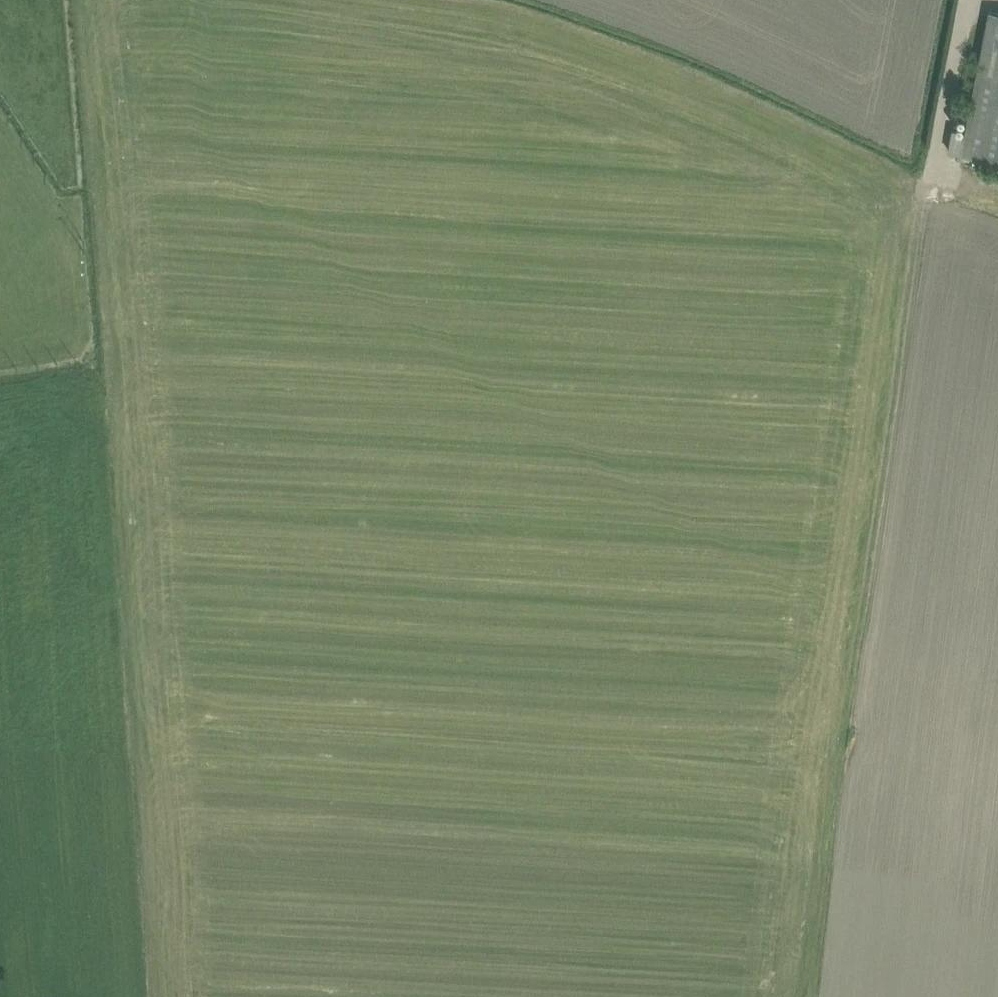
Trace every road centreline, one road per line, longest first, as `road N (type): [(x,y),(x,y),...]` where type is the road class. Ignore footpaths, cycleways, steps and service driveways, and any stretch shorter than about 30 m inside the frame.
road 1 (track): [(820,996),(927,217),(966,0)]

